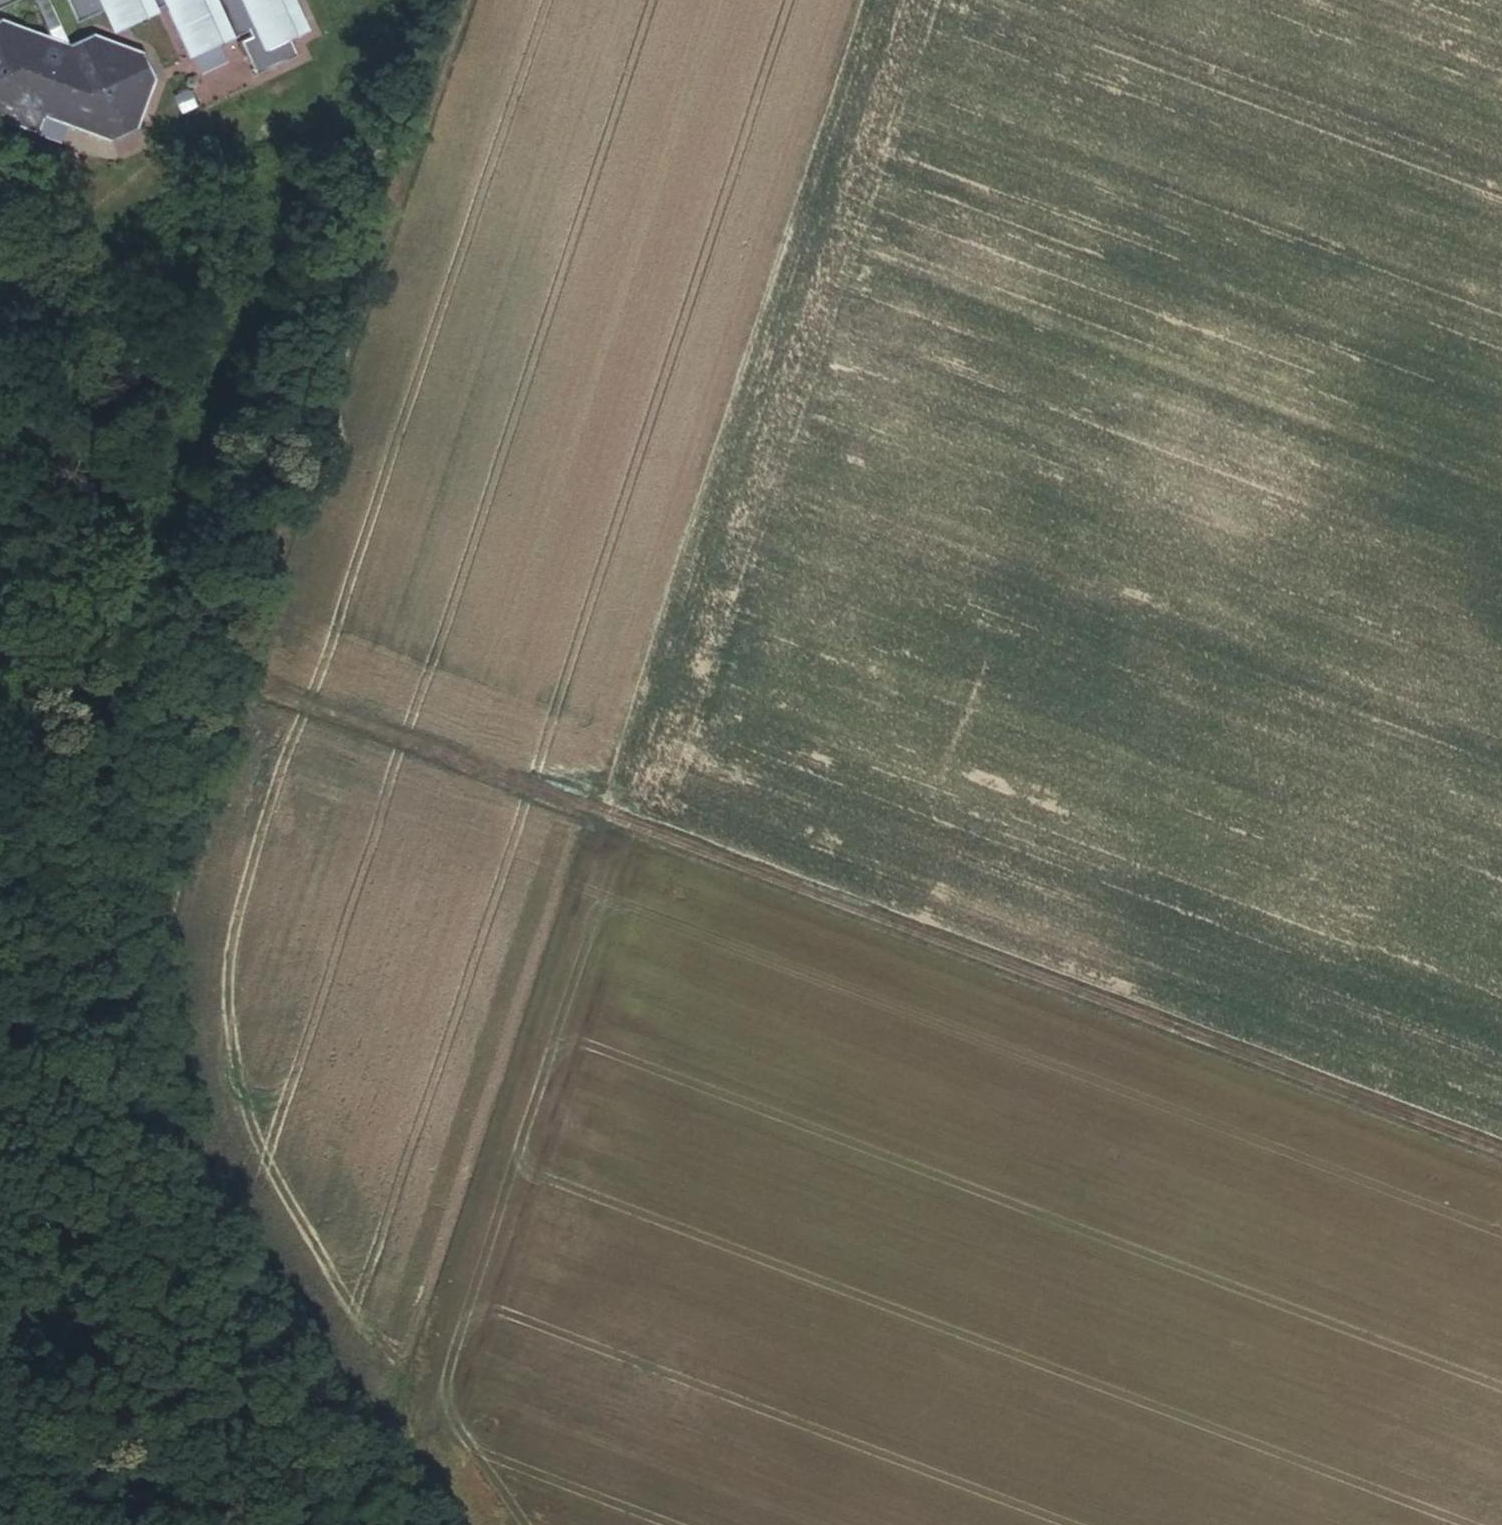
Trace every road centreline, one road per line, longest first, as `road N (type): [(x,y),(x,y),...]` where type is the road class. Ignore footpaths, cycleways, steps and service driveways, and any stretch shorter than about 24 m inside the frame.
road 1 (track): [(1501,1154),(237,674),(463,0)]

